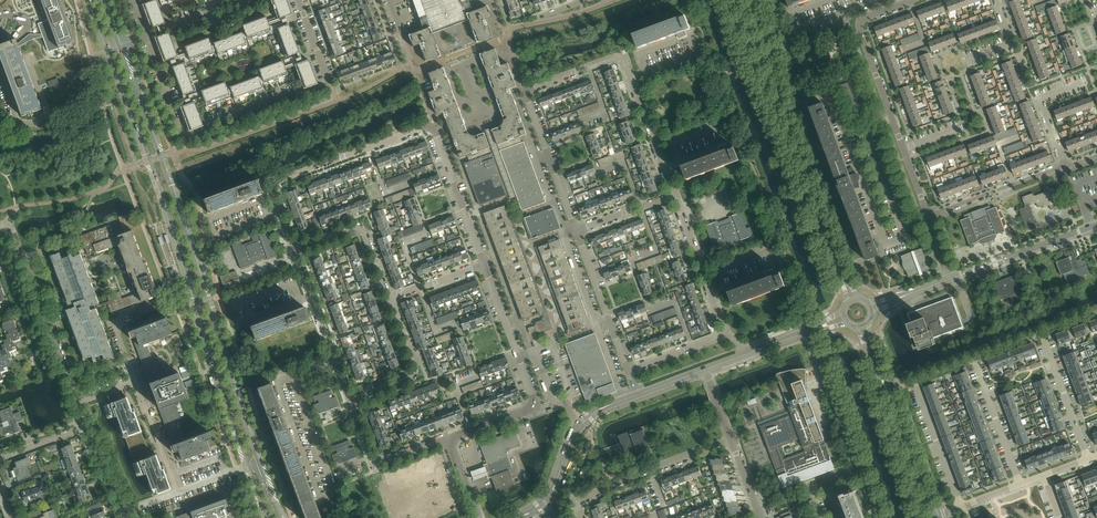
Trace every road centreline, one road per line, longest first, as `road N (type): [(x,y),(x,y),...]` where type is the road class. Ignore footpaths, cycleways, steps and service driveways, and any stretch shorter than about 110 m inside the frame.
road 1 (tertiary): [(109,49),(249,466)]
road 2 (tertiary): [(261,463),(133,79)]
road 3 (residential): [(146,35),(184,138),(330,85),(297,0)]
road 4 (residential): [(629,371),(726,335),(675,195)]
road 5 (residential): [(675,195),(624,60),(616,56),(524,92)]
road 6 (residential): [(294,249),(269,185),(432,126)]
road 7 (unclassified): [(878,517),(808,332)]
road 8 (residential): [(960,506),(914,381),(973,359)]
road 9 (residential): [(350,400),(294,249)]
road 10 (residential): [(582,501),(731,440)]
road 11 (residential): [(79,403),(24,259)]
road 12 (residential): [(533,408),(483,265)]
road 13 (residential): [(629,371),(576,230)]
road 14 (residential): [(350,400),(415,375),(389,300)]
road 15 (residential): [(448,439),(373,465),(350,400)]
road 16 (residential): [(483,265),(432,126)]
road 17 (residential): [(389,300),(363,231),(353,227),(294,249)]
road 18 (residential): [(576,230),(524,92)]
road 19 (residential): [(929,217),(1065,165)]
road 20 (tertiary): [(737,0),(790,131)]
road 21 (tertiary): [(790,131),(750,0)]
road 22 (residential): [(903,149),(858,20)]
road 23 (residential): [(1088,460),(1042,334)]
road 24 (residential): [(1020,484),(973,359)]
road 25 (tertiary): [(933,517),(888,395)]

